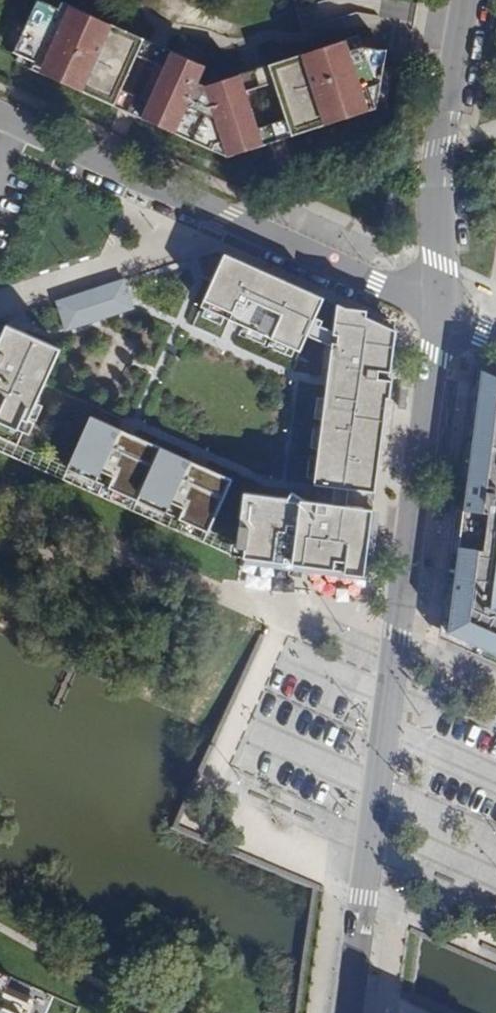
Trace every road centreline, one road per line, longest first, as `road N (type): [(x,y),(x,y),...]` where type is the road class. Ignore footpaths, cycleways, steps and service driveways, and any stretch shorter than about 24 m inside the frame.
road 1 (tertiary): [(442,312),(351,1012)]
road 2 (residential): [(0,110),(442,312)]
road 3 (tertiary): [(462,0),(437,144),(442,312)]

